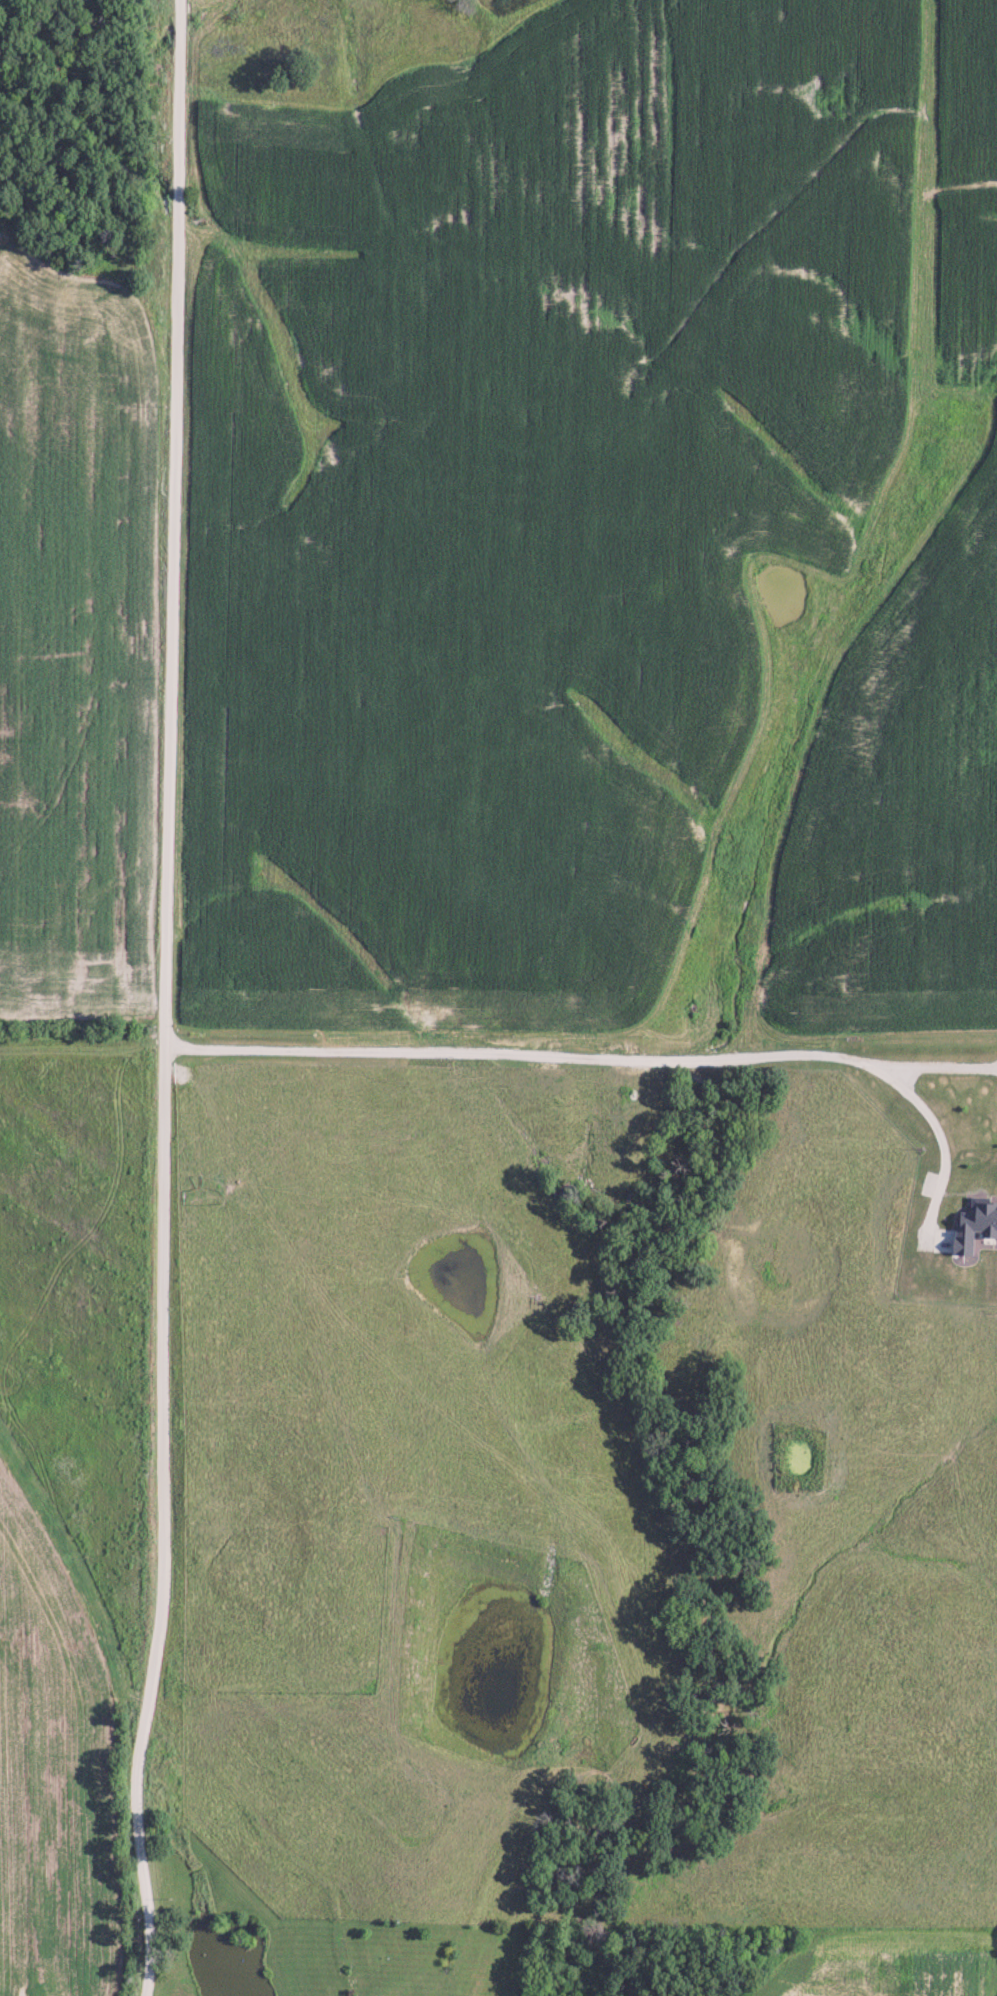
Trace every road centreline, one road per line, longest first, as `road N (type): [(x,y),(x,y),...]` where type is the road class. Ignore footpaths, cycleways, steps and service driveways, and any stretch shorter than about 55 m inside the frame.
road 1 (residential): [(148,1995),(152,1955),(135,1767),(162,1602),(181,0)]

